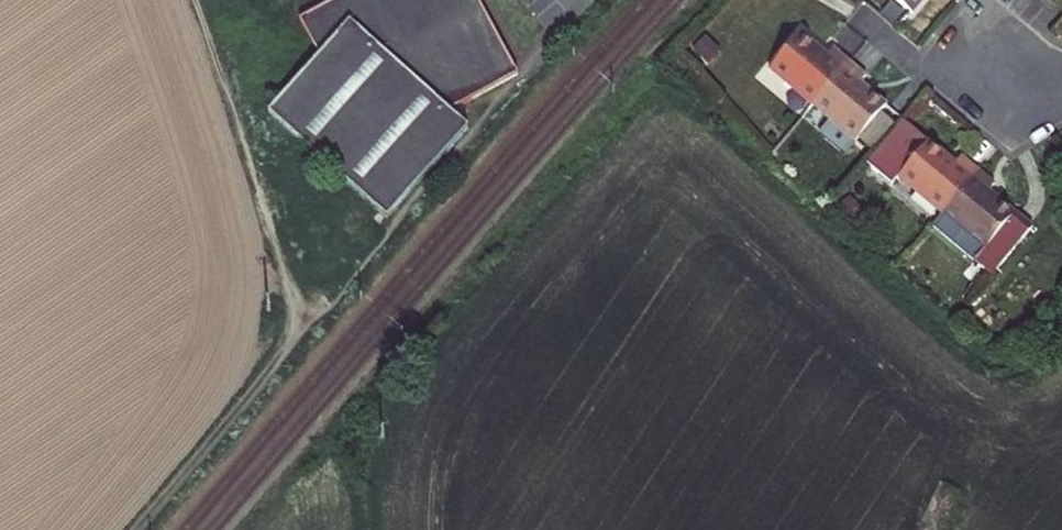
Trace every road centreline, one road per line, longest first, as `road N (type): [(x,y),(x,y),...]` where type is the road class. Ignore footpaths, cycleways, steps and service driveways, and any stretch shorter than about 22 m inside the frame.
road 1 (track): [(302,325),(363,266),(546,44),(581,13),(574,0)]
road 2 (track): [(185,0),(302,325)]
road 3 (track): [(302,325),(128,529)]

